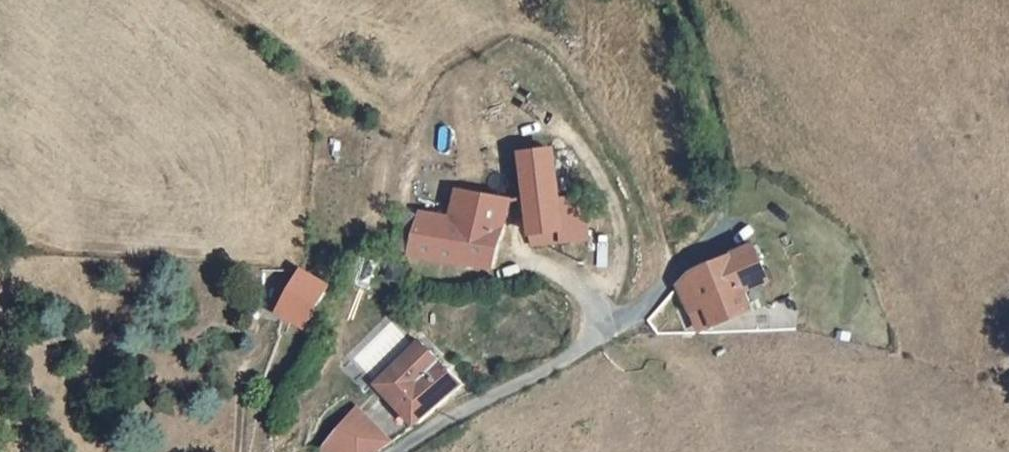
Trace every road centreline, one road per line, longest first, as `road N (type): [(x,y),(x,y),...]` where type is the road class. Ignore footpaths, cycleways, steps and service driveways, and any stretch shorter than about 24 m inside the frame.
road 1 (unclassified): [(726,226),(596,334),(393,451)]
road 2 (track): [(678,0),(697,59),(726,226)]

